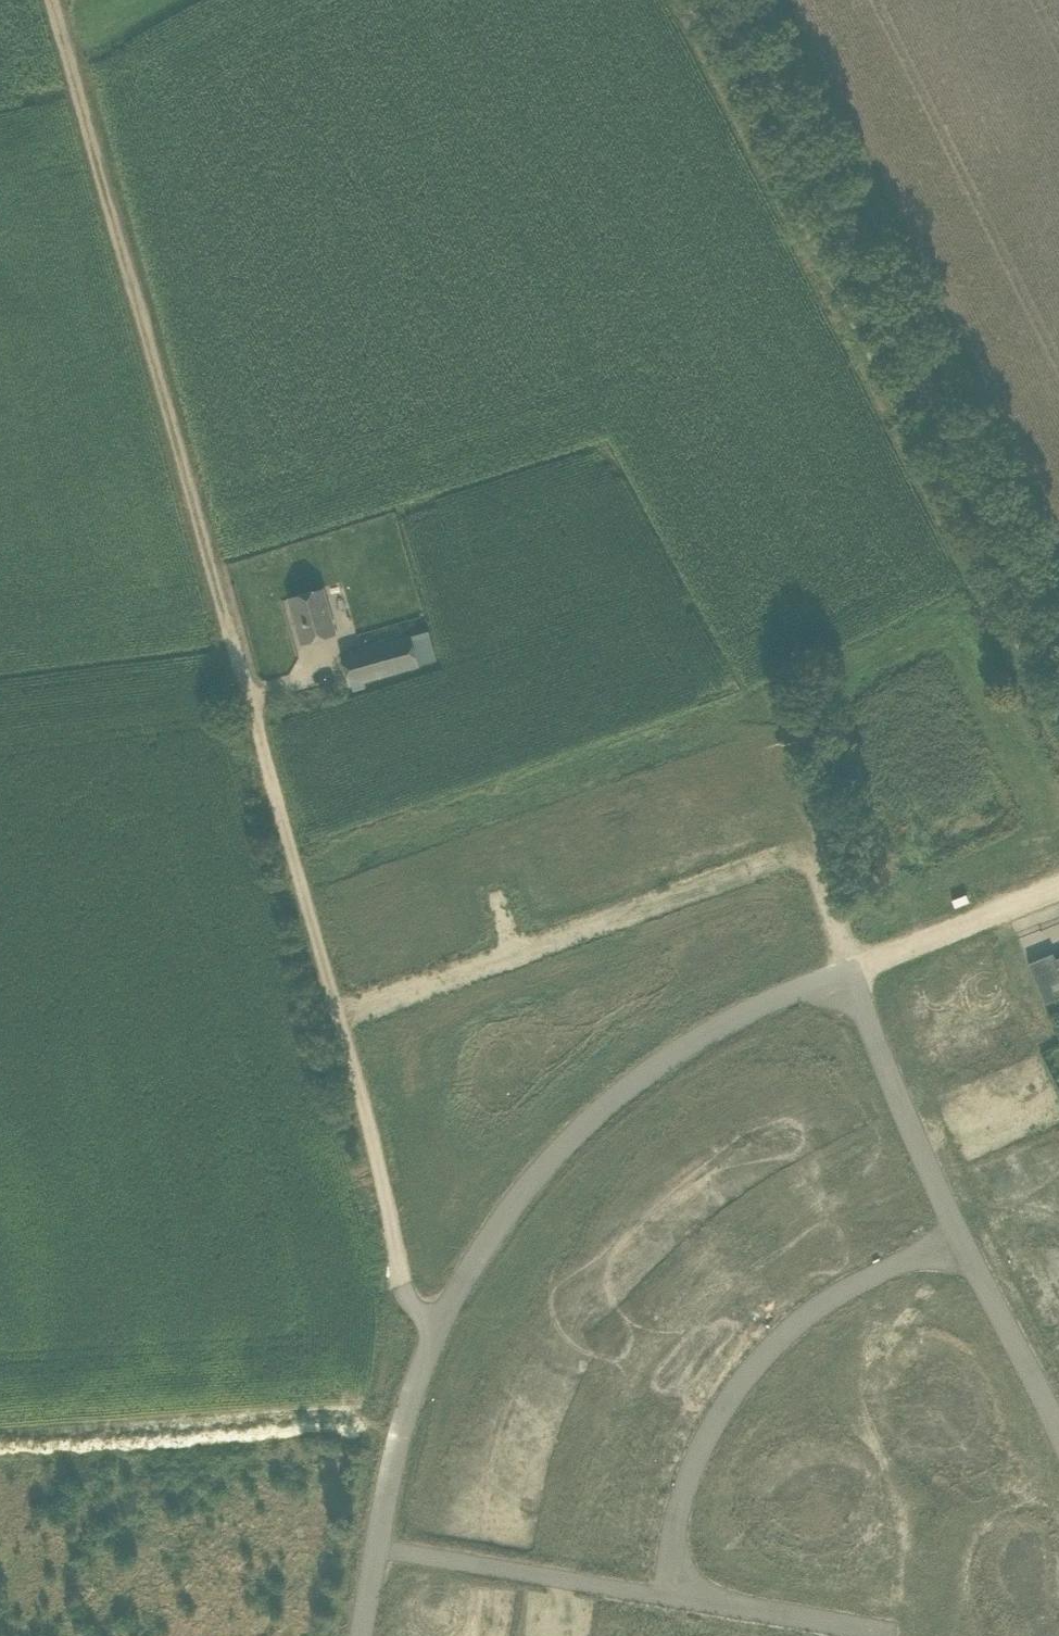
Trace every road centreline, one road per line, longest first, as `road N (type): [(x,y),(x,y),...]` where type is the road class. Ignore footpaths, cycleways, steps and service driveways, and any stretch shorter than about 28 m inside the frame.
road 1 (track): [(434,1339),(407,1311),(305,915),(48,0)]
road 2 (residential): [(372,1546),(393,1451),(434,1339),(568,1144),(703,1036),(849,974)]
road 3 (tertiary): [(1058,653),(731,0)]
road 4 (residential): [(849,974),(809,852),(333,1020)]
road 5 (residential): [(656,1596),(690,1453),(716,1397),(752,1351),(851,1274),(955,1220)]
road 6 (residential): [(372,1546),(656,1596)]
road 7 (residential): [(955,1220),(896,1101),(849,974)]
road 8 (residential): [(1058,1425),(955,1220)]
road 9 (residential): [(849,974),(1058,883)]
road 10 (residential): [(656,1596),(879,1635)]

